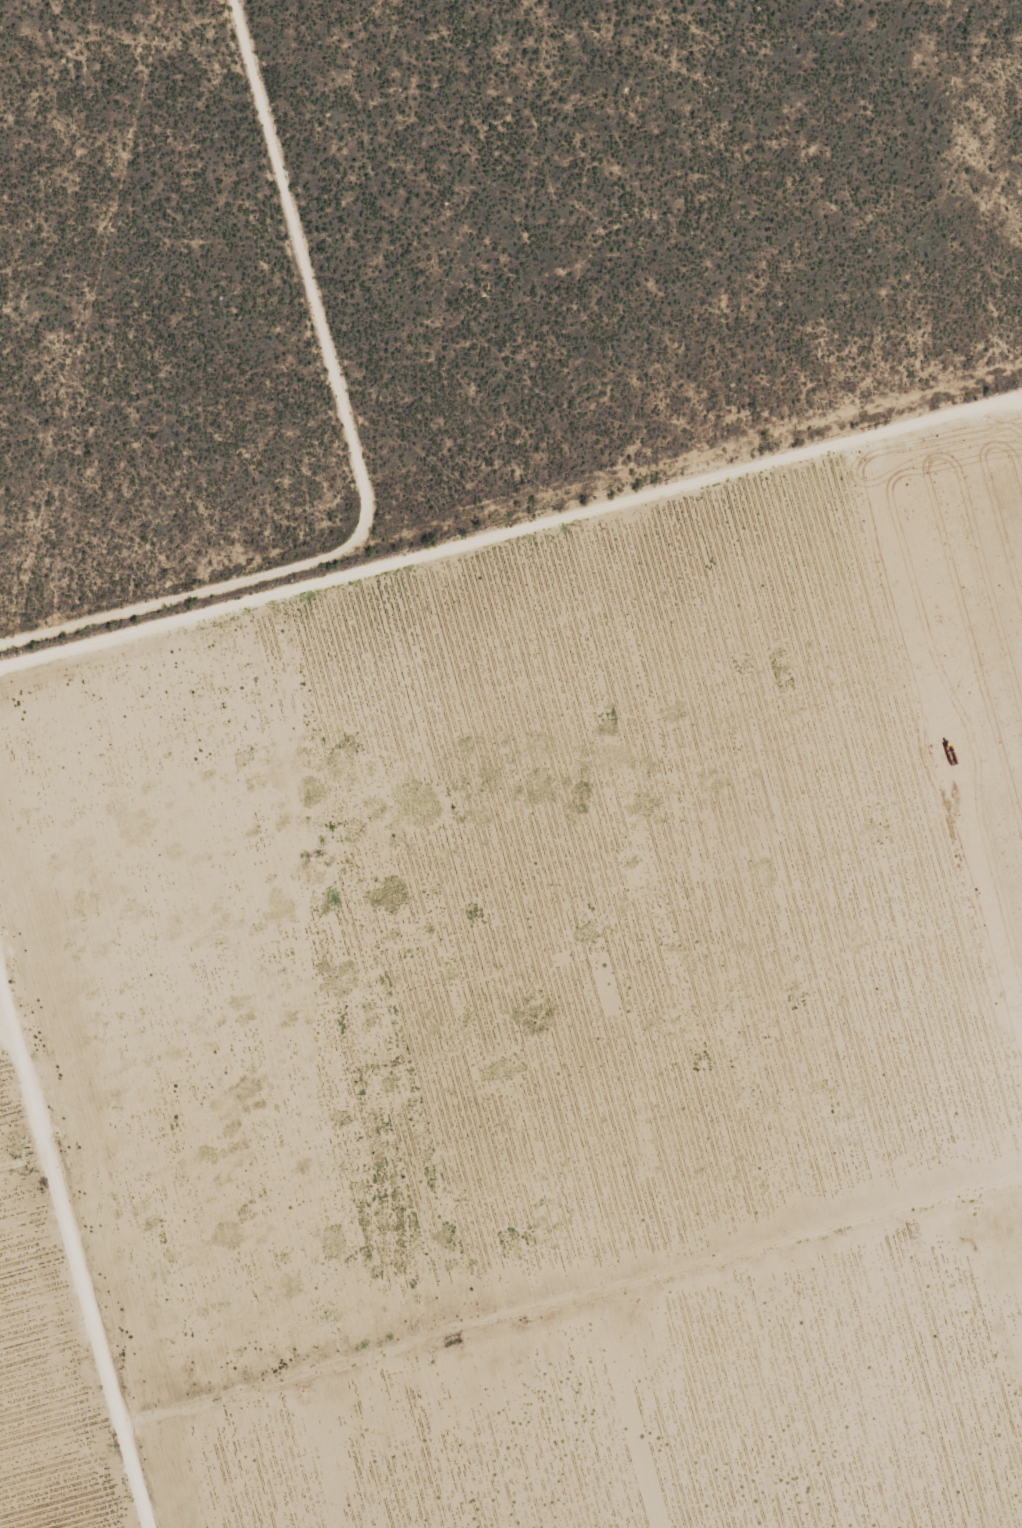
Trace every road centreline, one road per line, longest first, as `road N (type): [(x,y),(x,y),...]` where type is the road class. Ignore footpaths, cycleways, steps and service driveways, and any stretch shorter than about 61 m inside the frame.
road 1 (track): [(361,599),(271,222),(256,212),(213,0)]

